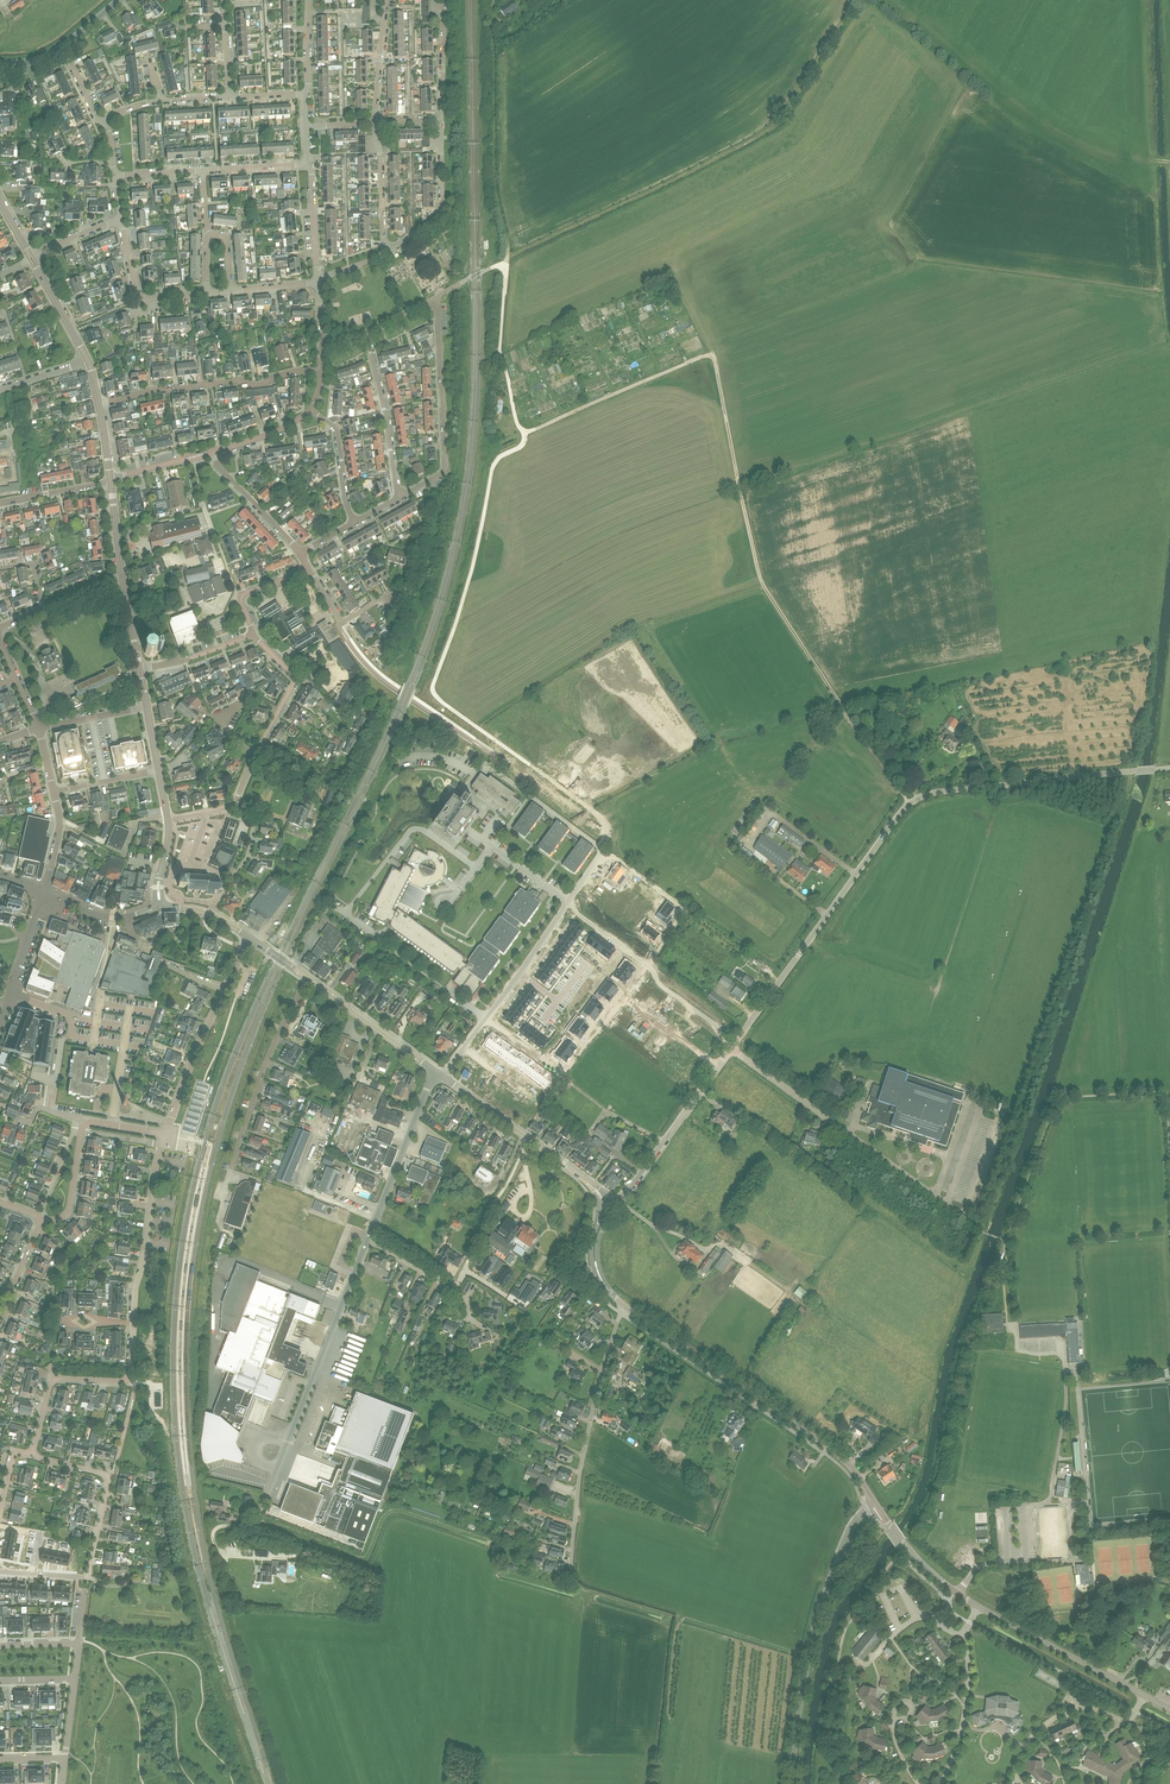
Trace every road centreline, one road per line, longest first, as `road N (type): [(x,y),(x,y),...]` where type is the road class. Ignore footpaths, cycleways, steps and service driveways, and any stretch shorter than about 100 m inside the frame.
road 1 (track): [(524,431),(713,355),(761,581),(909,803)]
road 2 (tertiary): [(732,1049),(909,803),(931,793),(1169,769)]
road 3 (unclassified): [(294,1587),(236,1577),(211,1532),(256,1521),(366,1241)]
road 4 (tertiary): [(1169,1709),(943,1583),(877,1505)]
road 5 (track): [(524,431),(521,445),(493,466),(466,591),(432,685),(483,731)]
road 6 (tertiary): [(877,1505),(846,1462),(624,1306)]
road 7 (residential): [(567,902),(580,902),(615,854),(613,844),(591,842),(485,763),(463,790),(487,808)]
road 8 (tertiary): [(792,1783),(820,1609),(847,1535),(877,1505)]
road 9 (residential): [(569,1574),(588,1431),(624,1306)]
road 10 (track): [(505,263),(495,179),(494,0)]
road 11 (residential): [(486,1019),(564,1074),(647,965)]
road 12 (residential): [(222,1192),(261,1069),(310,980)]
road 13 (residential): [(98,403),(322,368)]
road 14 (residential): [(398,497),(445,469),(437,312),(428,301)]
road 15 (residential): [(475,867),(424,831),(410,832),(350,907),(350,918),(381,939)]
road 16 (residential): [(166,1134),(250,938)]
road 17 (tertiary): [(608,1202),(627,1192),(732,1049)]
road 18 (residential): [(134,1324),(166,1134)]
road 19 (unclassified): [(366,1241),(434,1070)]
road 20 (residential): [(88,1574),(110,1481),(104,1473),(30,1454)]
road 21 (tertiary): [(587,1181),(442,1076)]
road 22 (track): [(505,263),(499,350),(524,431)]
road 23 (residential): [(398,497),(366,334)]
road 24 (residential): [(386,253),(441,213),(440,121)]
road 25 (residential): [(259,748),(287,753),(332,781),(370,719)]
road 26 (tertiary): [(434,1070),(310,980)]
road 27 (residential): [(206,292),(140,296),(120,219)]
road 28 (residential): [(848,1133),(732,1049)]
road 29 (residential): [(486,1019),(567,902)]
road 30 (residential): [(259,748),(295,680),(253,635)]
road 31 (unclassified): [(0,63),(45,57),(117,0)]
road 32 (residential): [(300,552),(211,452)]
road 33 (residential): [(386,253),(374,122)]
road 34 (unclassified): [(469,1314),(458,1292),(366,1241)]
road 35 (residential): [(354,522),(338,429),(311,410)]
road 36 (residential): [(374,122),(387,0)]
road 37 (residential): [(440,121),(444,0)]

